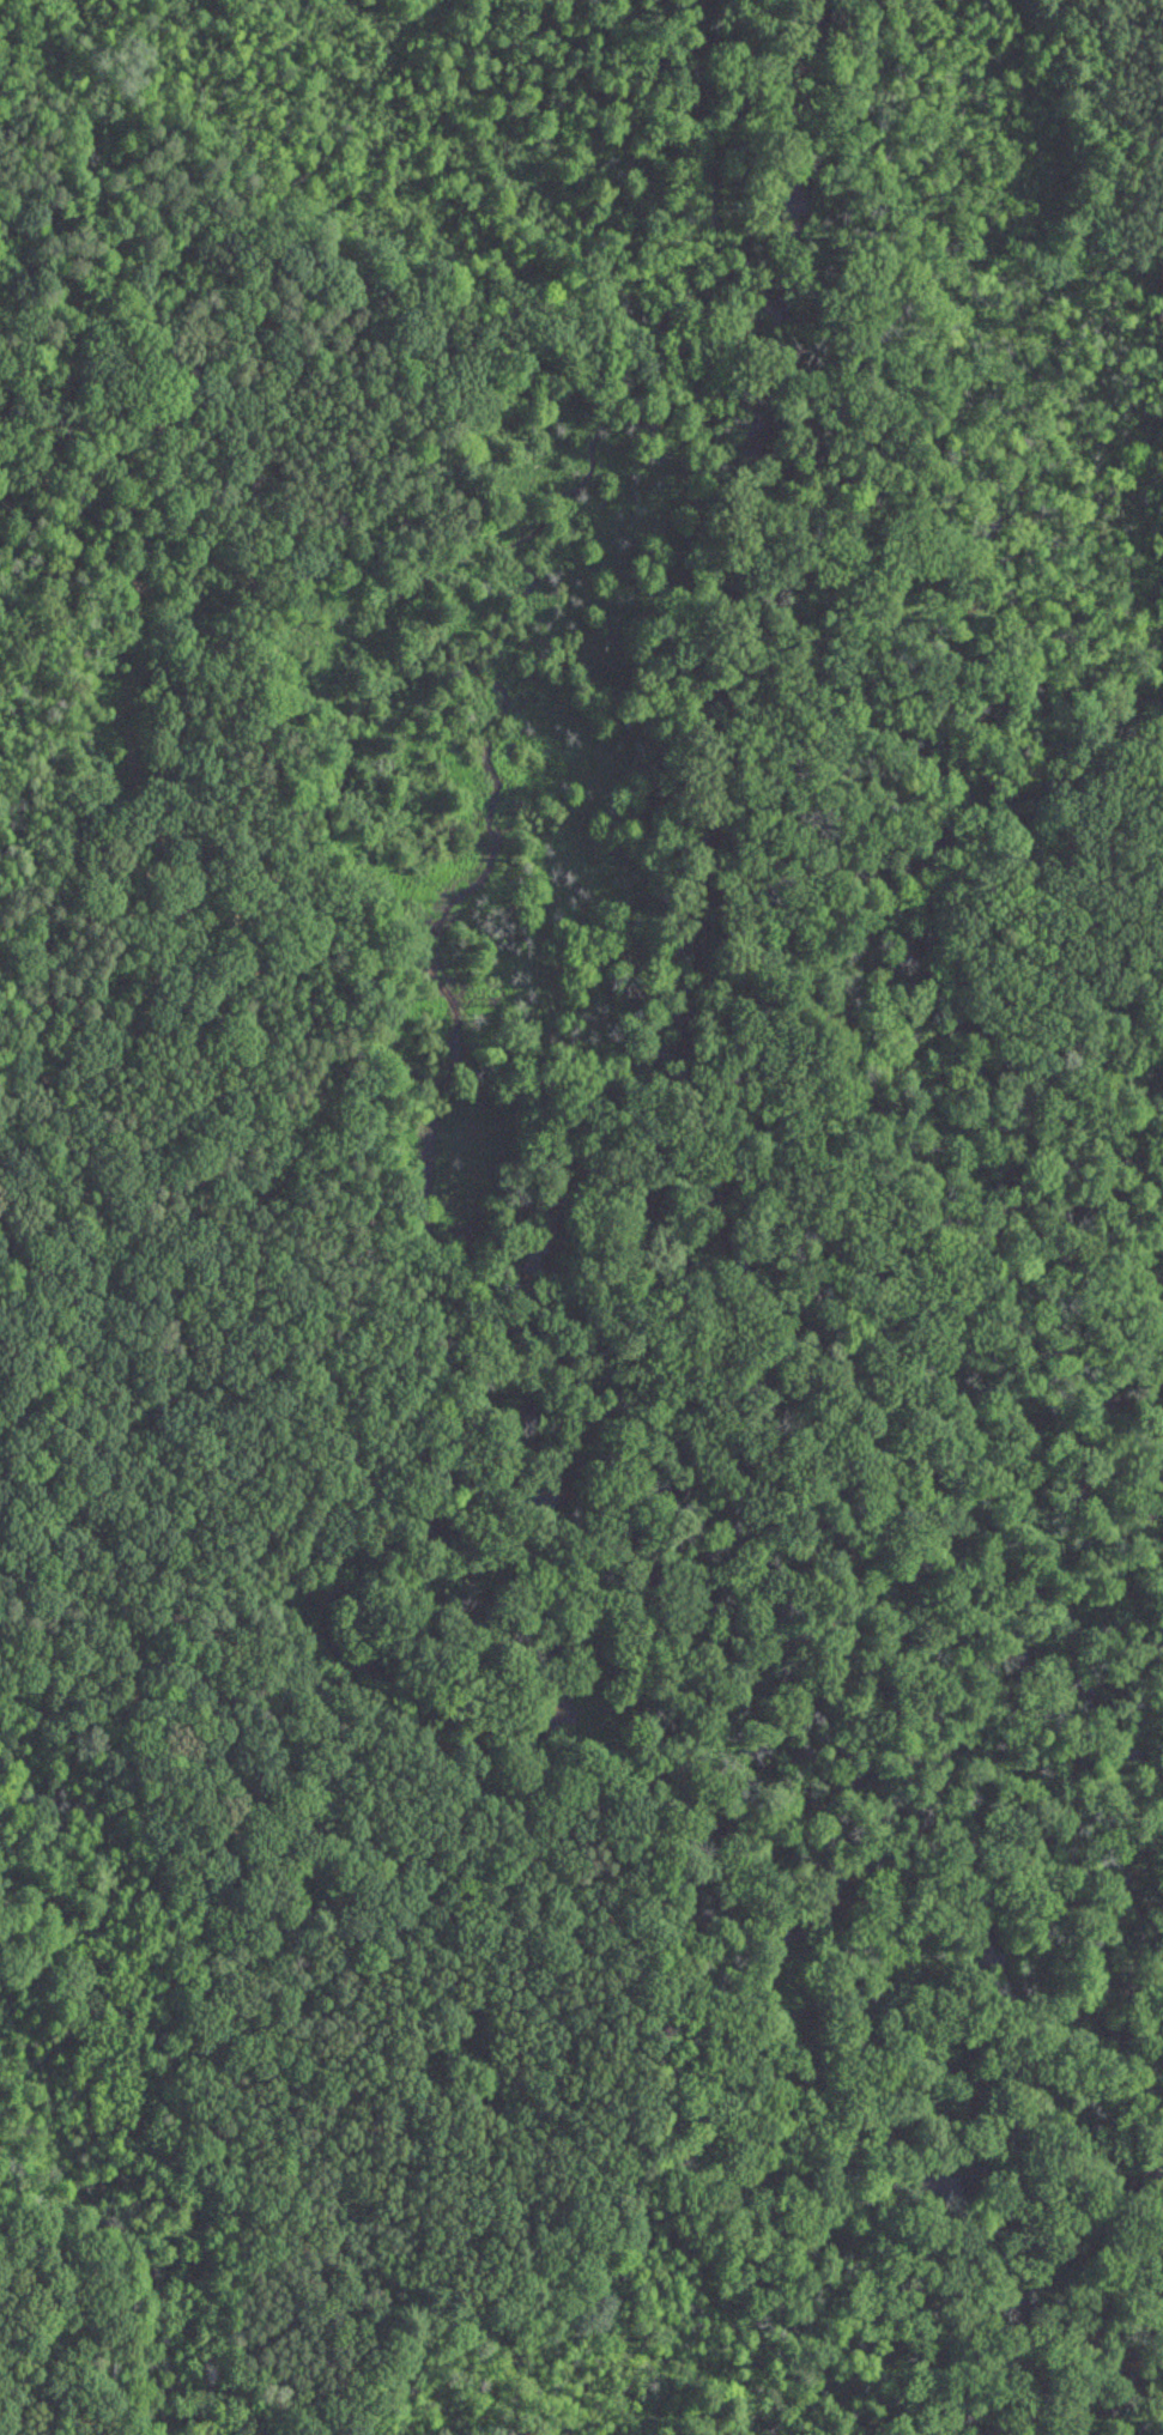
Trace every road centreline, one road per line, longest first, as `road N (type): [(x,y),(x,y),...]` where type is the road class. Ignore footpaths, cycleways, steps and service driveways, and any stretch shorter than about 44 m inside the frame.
road 1 (track): [(1162,136),(1152,226),(1162,353)]

